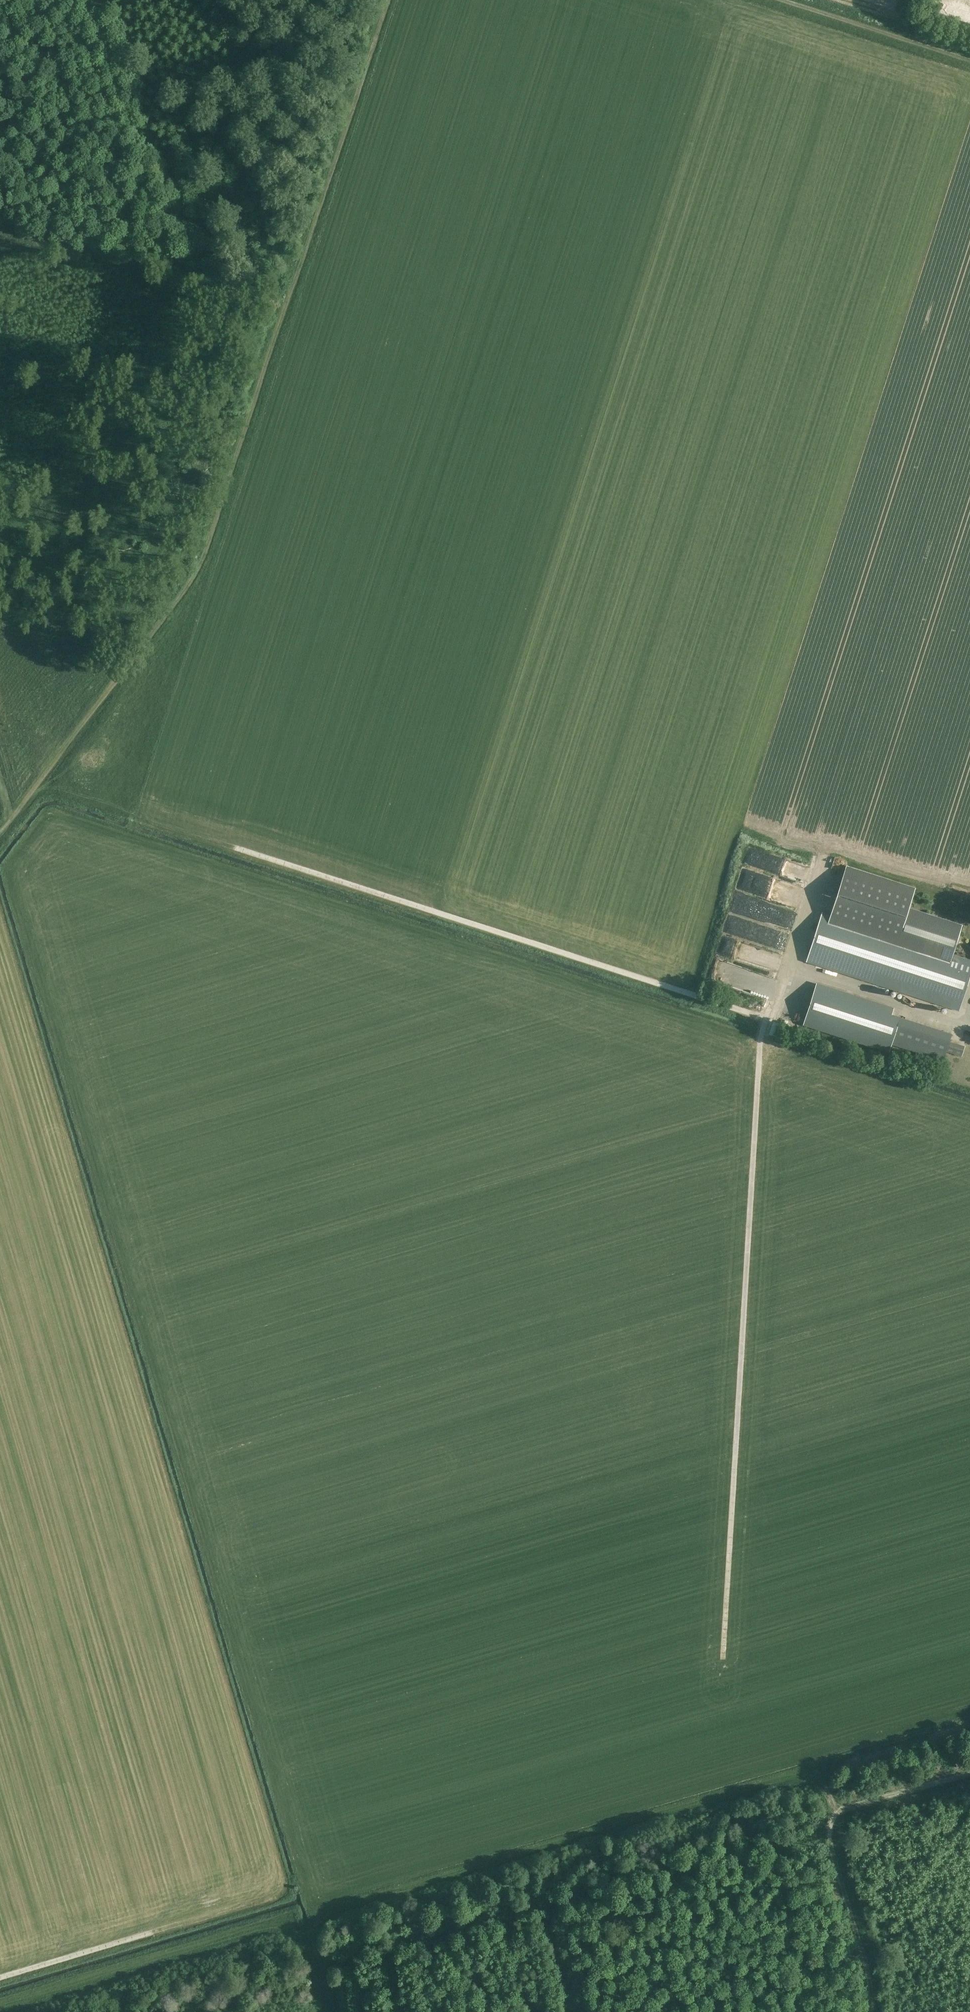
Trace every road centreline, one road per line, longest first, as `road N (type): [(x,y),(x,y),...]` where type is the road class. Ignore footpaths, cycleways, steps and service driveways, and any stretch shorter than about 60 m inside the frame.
road 1 (track): [(0,824),(171,618),(209,545),(388,0)]
road 2 (track): [(969,1770),(849,1798),(820,1812),(868,2011)]
road 3 (track): [(786,0),(969,59)]

